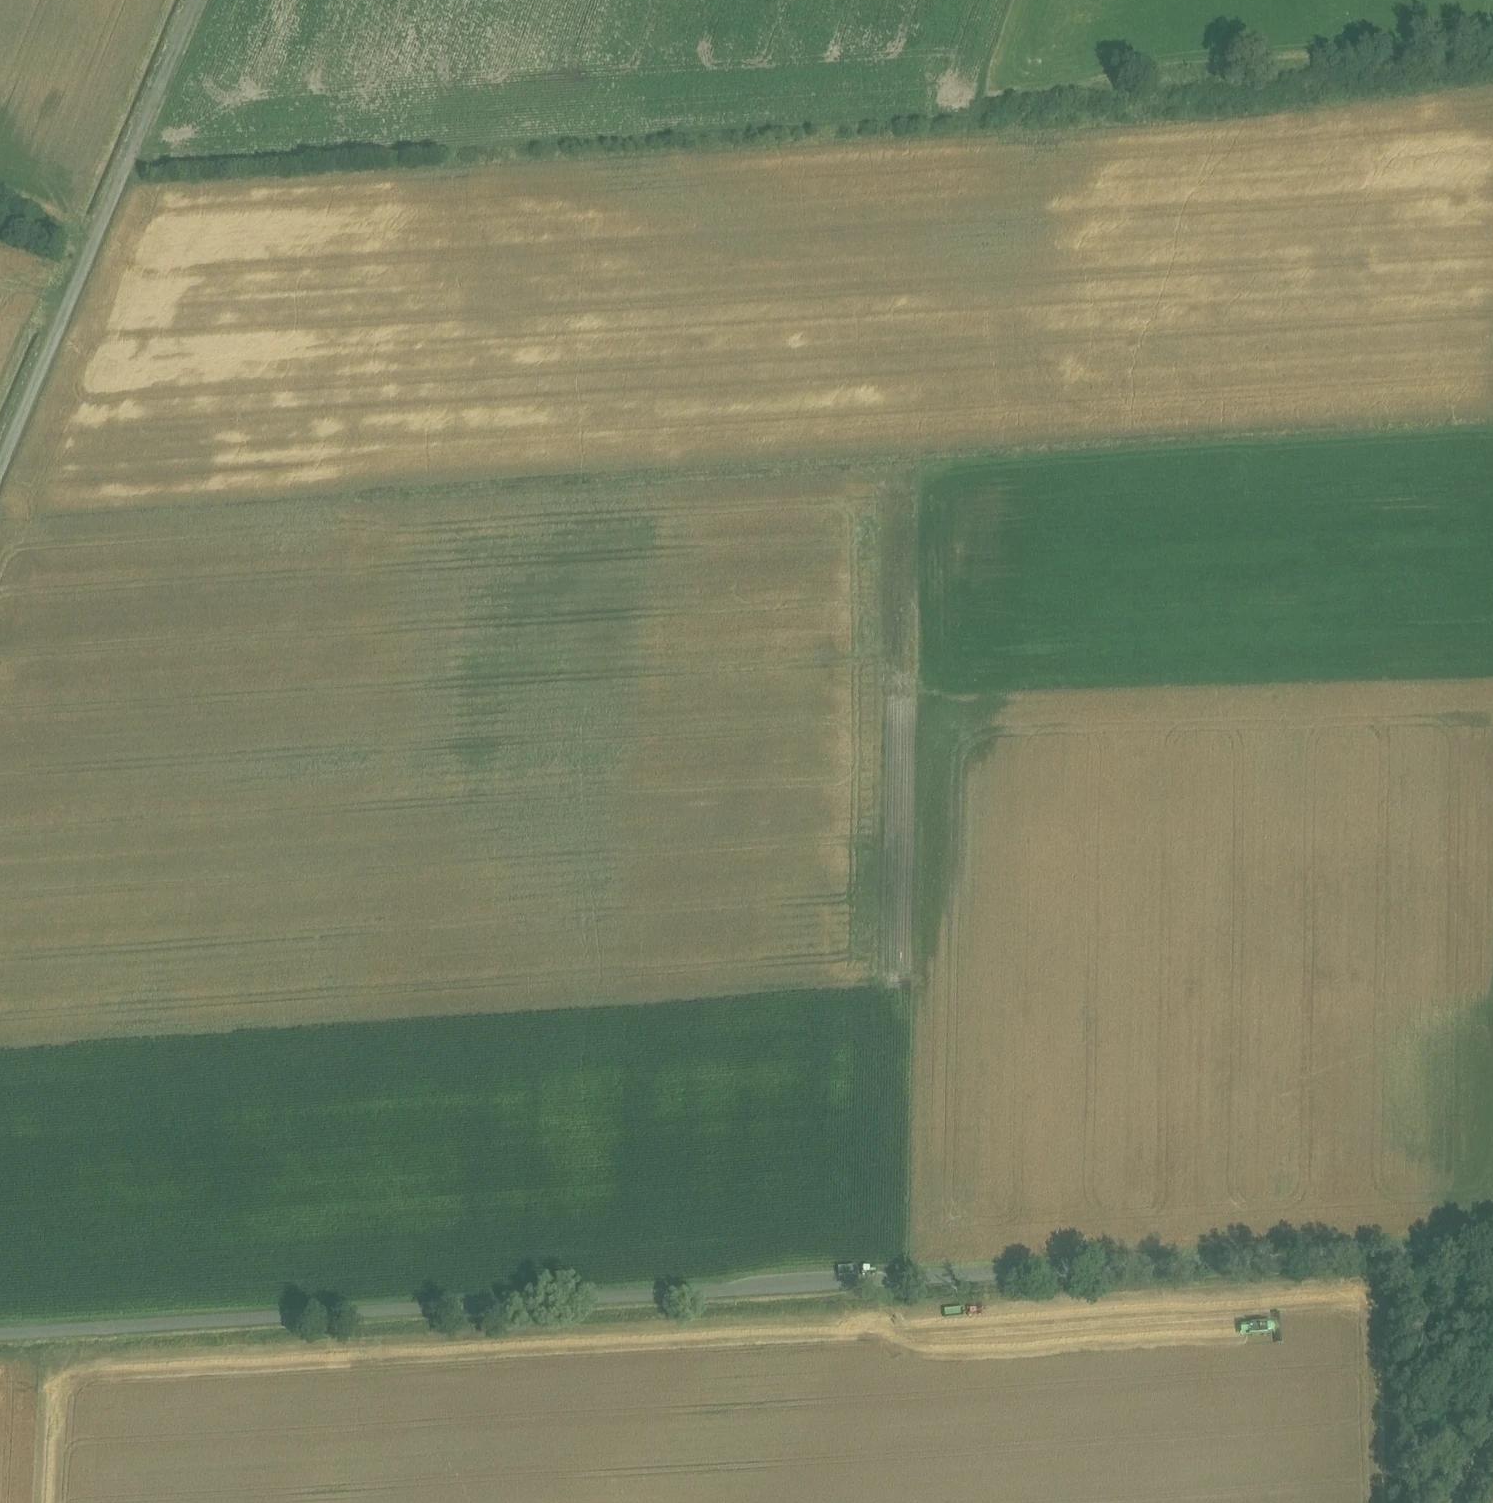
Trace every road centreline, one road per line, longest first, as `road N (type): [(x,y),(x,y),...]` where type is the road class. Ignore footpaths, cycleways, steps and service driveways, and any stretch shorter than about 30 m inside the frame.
road 1 (unclassified): [(1492,1254),(0,1334)]
road 2 (track): [(194,0),(0,466)]

